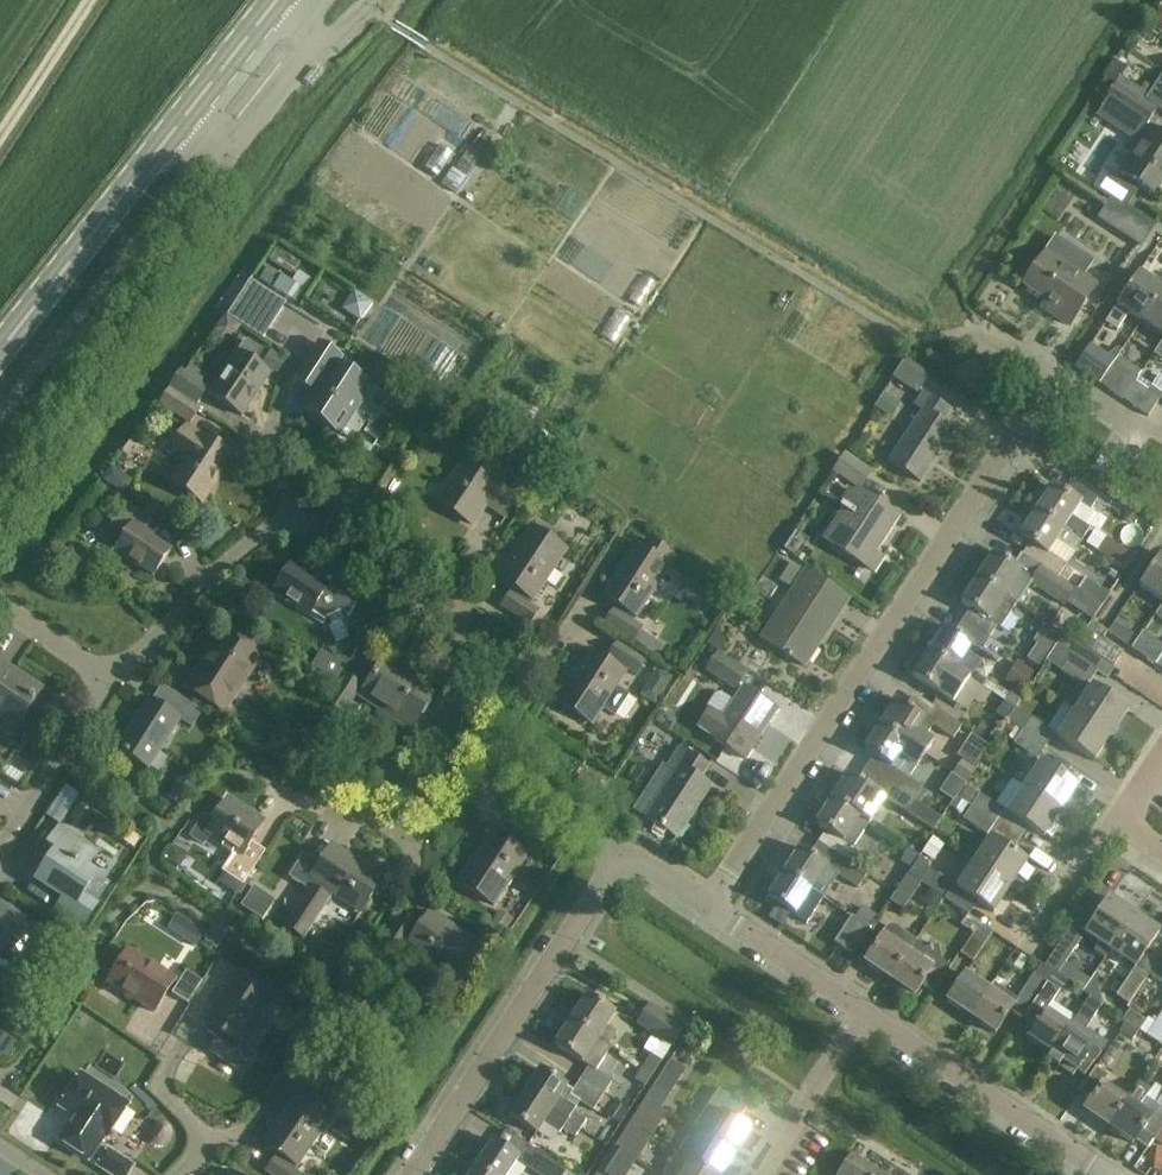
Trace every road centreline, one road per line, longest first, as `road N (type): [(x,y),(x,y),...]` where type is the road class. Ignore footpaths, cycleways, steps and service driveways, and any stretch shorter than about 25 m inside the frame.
road 1 (residential): [(708,908),(1056,375)]
road 2 (secondary): [(0,351),(278,0)]
road 3 (residential): [(0,525),(138,315),(223,171),(227,145)]
road 4 (residential): [(411,1174),(622,855)]
road 5 (residential): [(1105,1174),(866,1013)]
road 6 (residential): [(501,673),(482,649),(300,511)]
road 7 (residential): [(300,511),(202,584),(113,679)]
road 8 (residential): [(305,806),(413,831),(490,766)]
road 9 (residential): [(113,679),(0,842)]
road 10 (residential): [(764,1174),(866,1013)]
road 11 (residential): [(866,1013),(708,908)]
road 12 (residential): [(180,1174),(209,1143),(161,1087),(186,1043)]
road 13 (track): [(0,139),(91,0)]
road 14 (residential): [(622,855),(490,766)]
road 15 (residential): [(1037,938),(1118,821)]
road 16 (residential): [(113,679),(0,602)]
road 17 (unclassified): [(307,47),(227,145)]
road 18 (residential): [(1056,375),(1161,442)]

